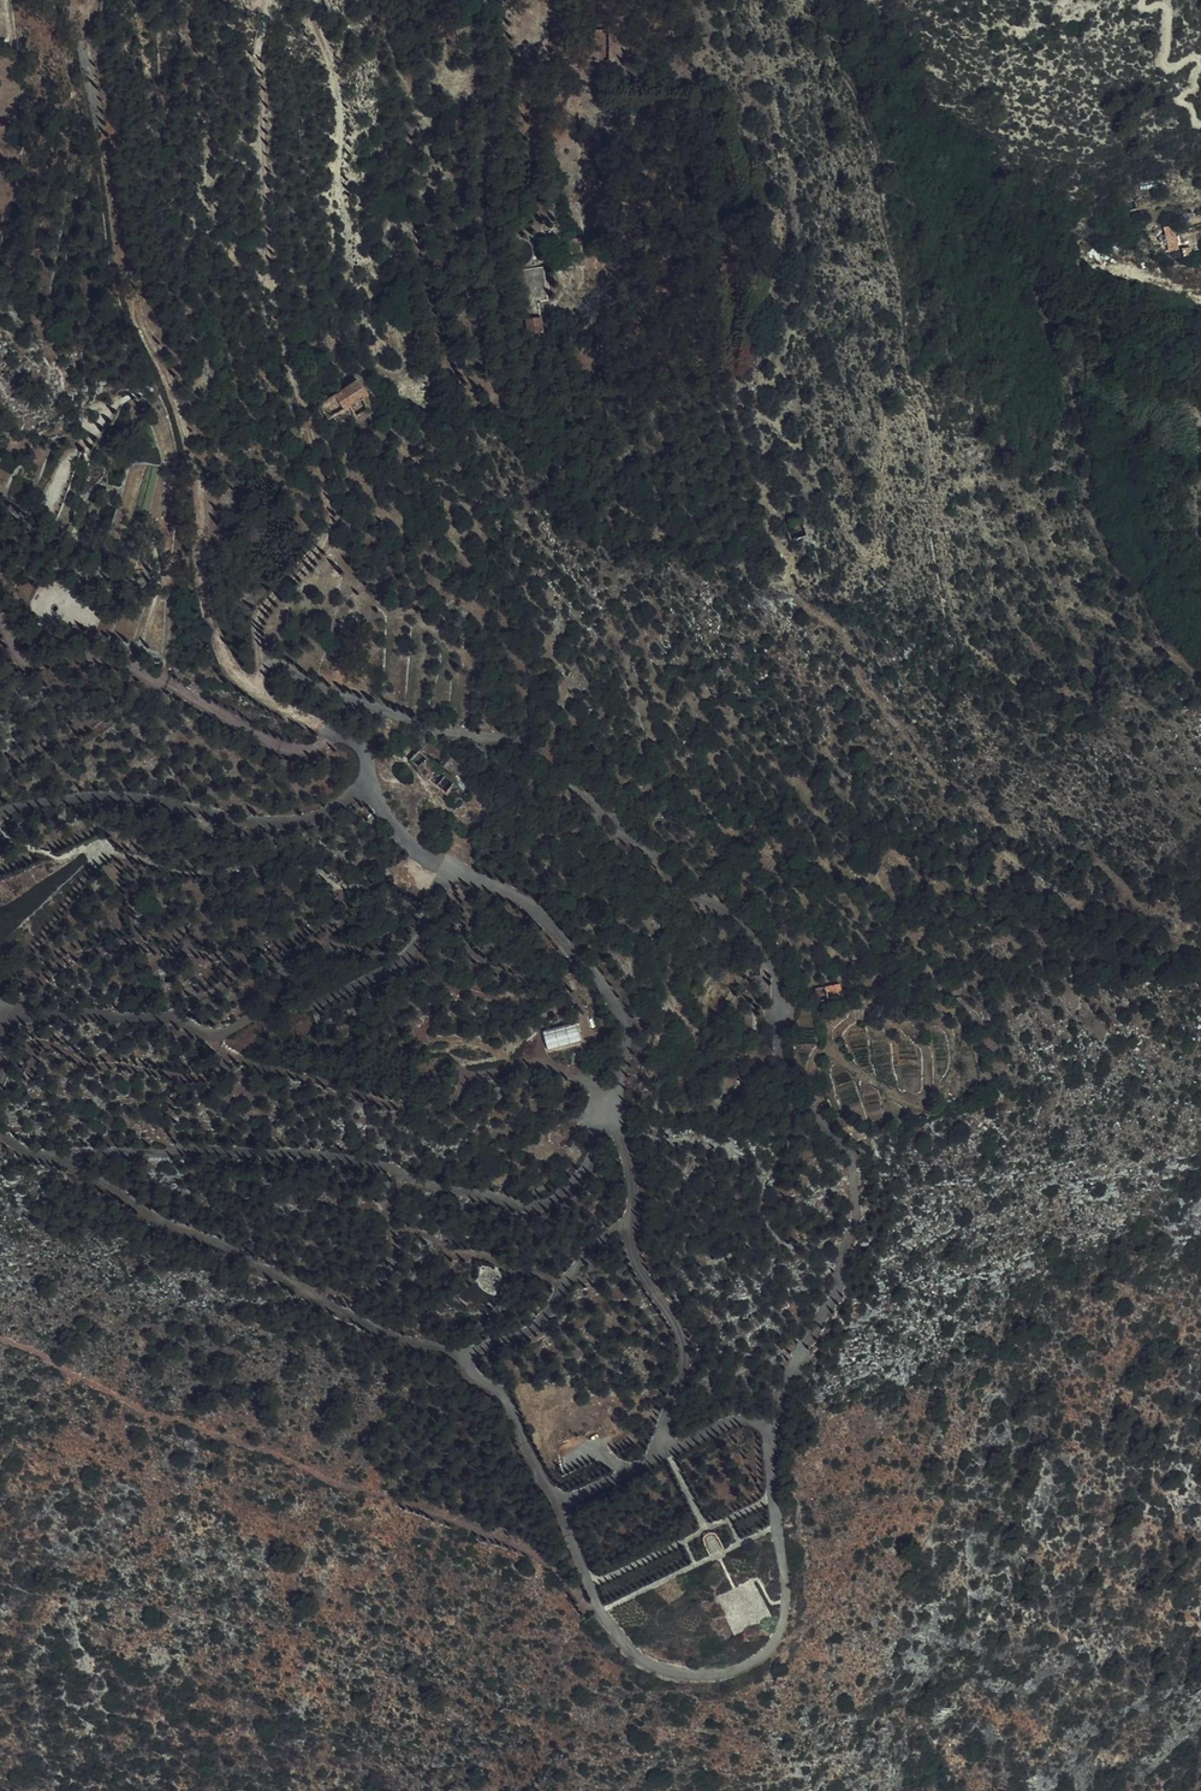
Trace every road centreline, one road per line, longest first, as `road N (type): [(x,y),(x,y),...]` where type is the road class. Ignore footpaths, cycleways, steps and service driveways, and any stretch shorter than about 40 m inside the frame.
road 1 (track): [(406,1502),(345,1486),(140,1407),(0,1337)]
road 2 (track): [(406,1502),(524,1548),(553,1567),(586,1609),(599,1609)]

